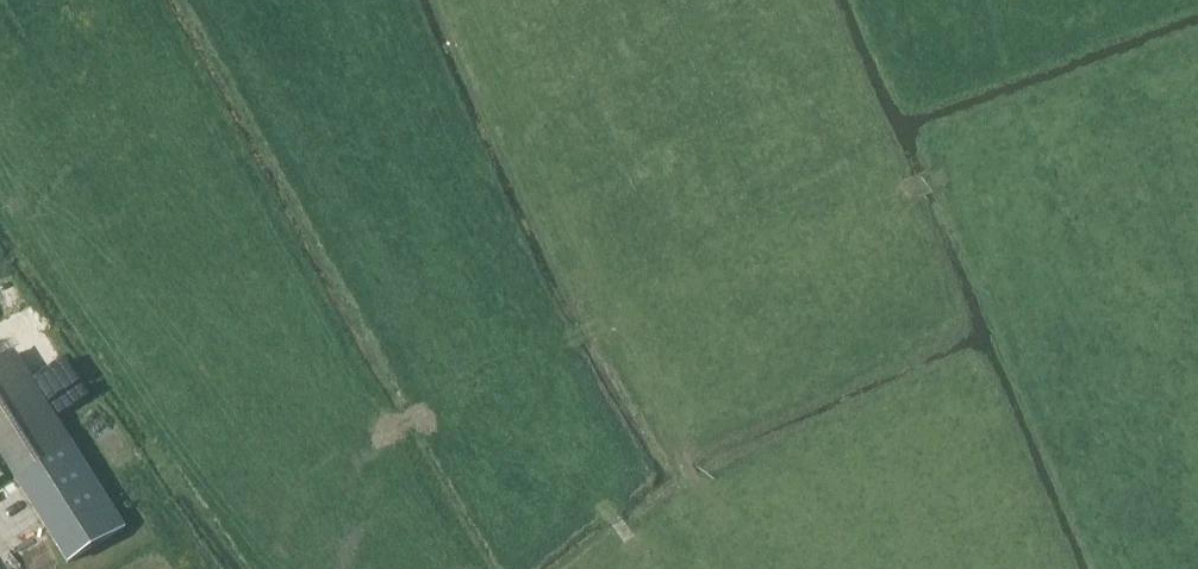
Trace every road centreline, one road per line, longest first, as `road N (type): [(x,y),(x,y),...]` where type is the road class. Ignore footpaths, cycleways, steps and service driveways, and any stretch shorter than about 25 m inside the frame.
road 1 (track): [(0,132),(105,272),(306,503),(335,568)]

